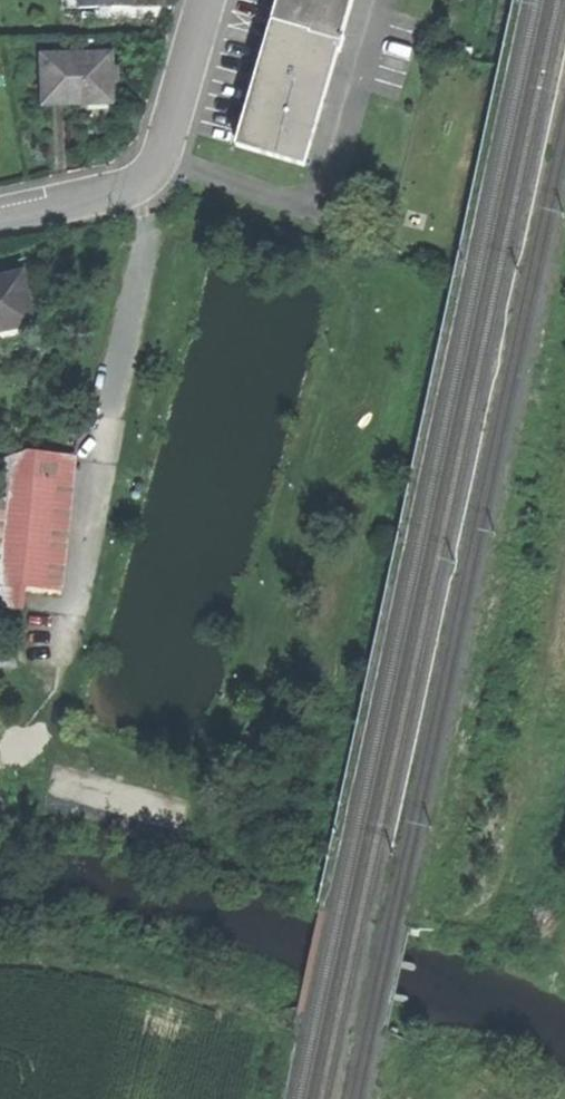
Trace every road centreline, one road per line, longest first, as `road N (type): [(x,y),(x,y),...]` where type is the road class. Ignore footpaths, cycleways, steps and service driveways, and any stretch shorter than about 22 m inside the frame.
road 1 (track): [(148,182),(156,209),(59,655),(5,740)]
road 2 (residential): [(0,220),(148,182),(207,0)]
road 3 (track): [(507,863),(564,543)]

